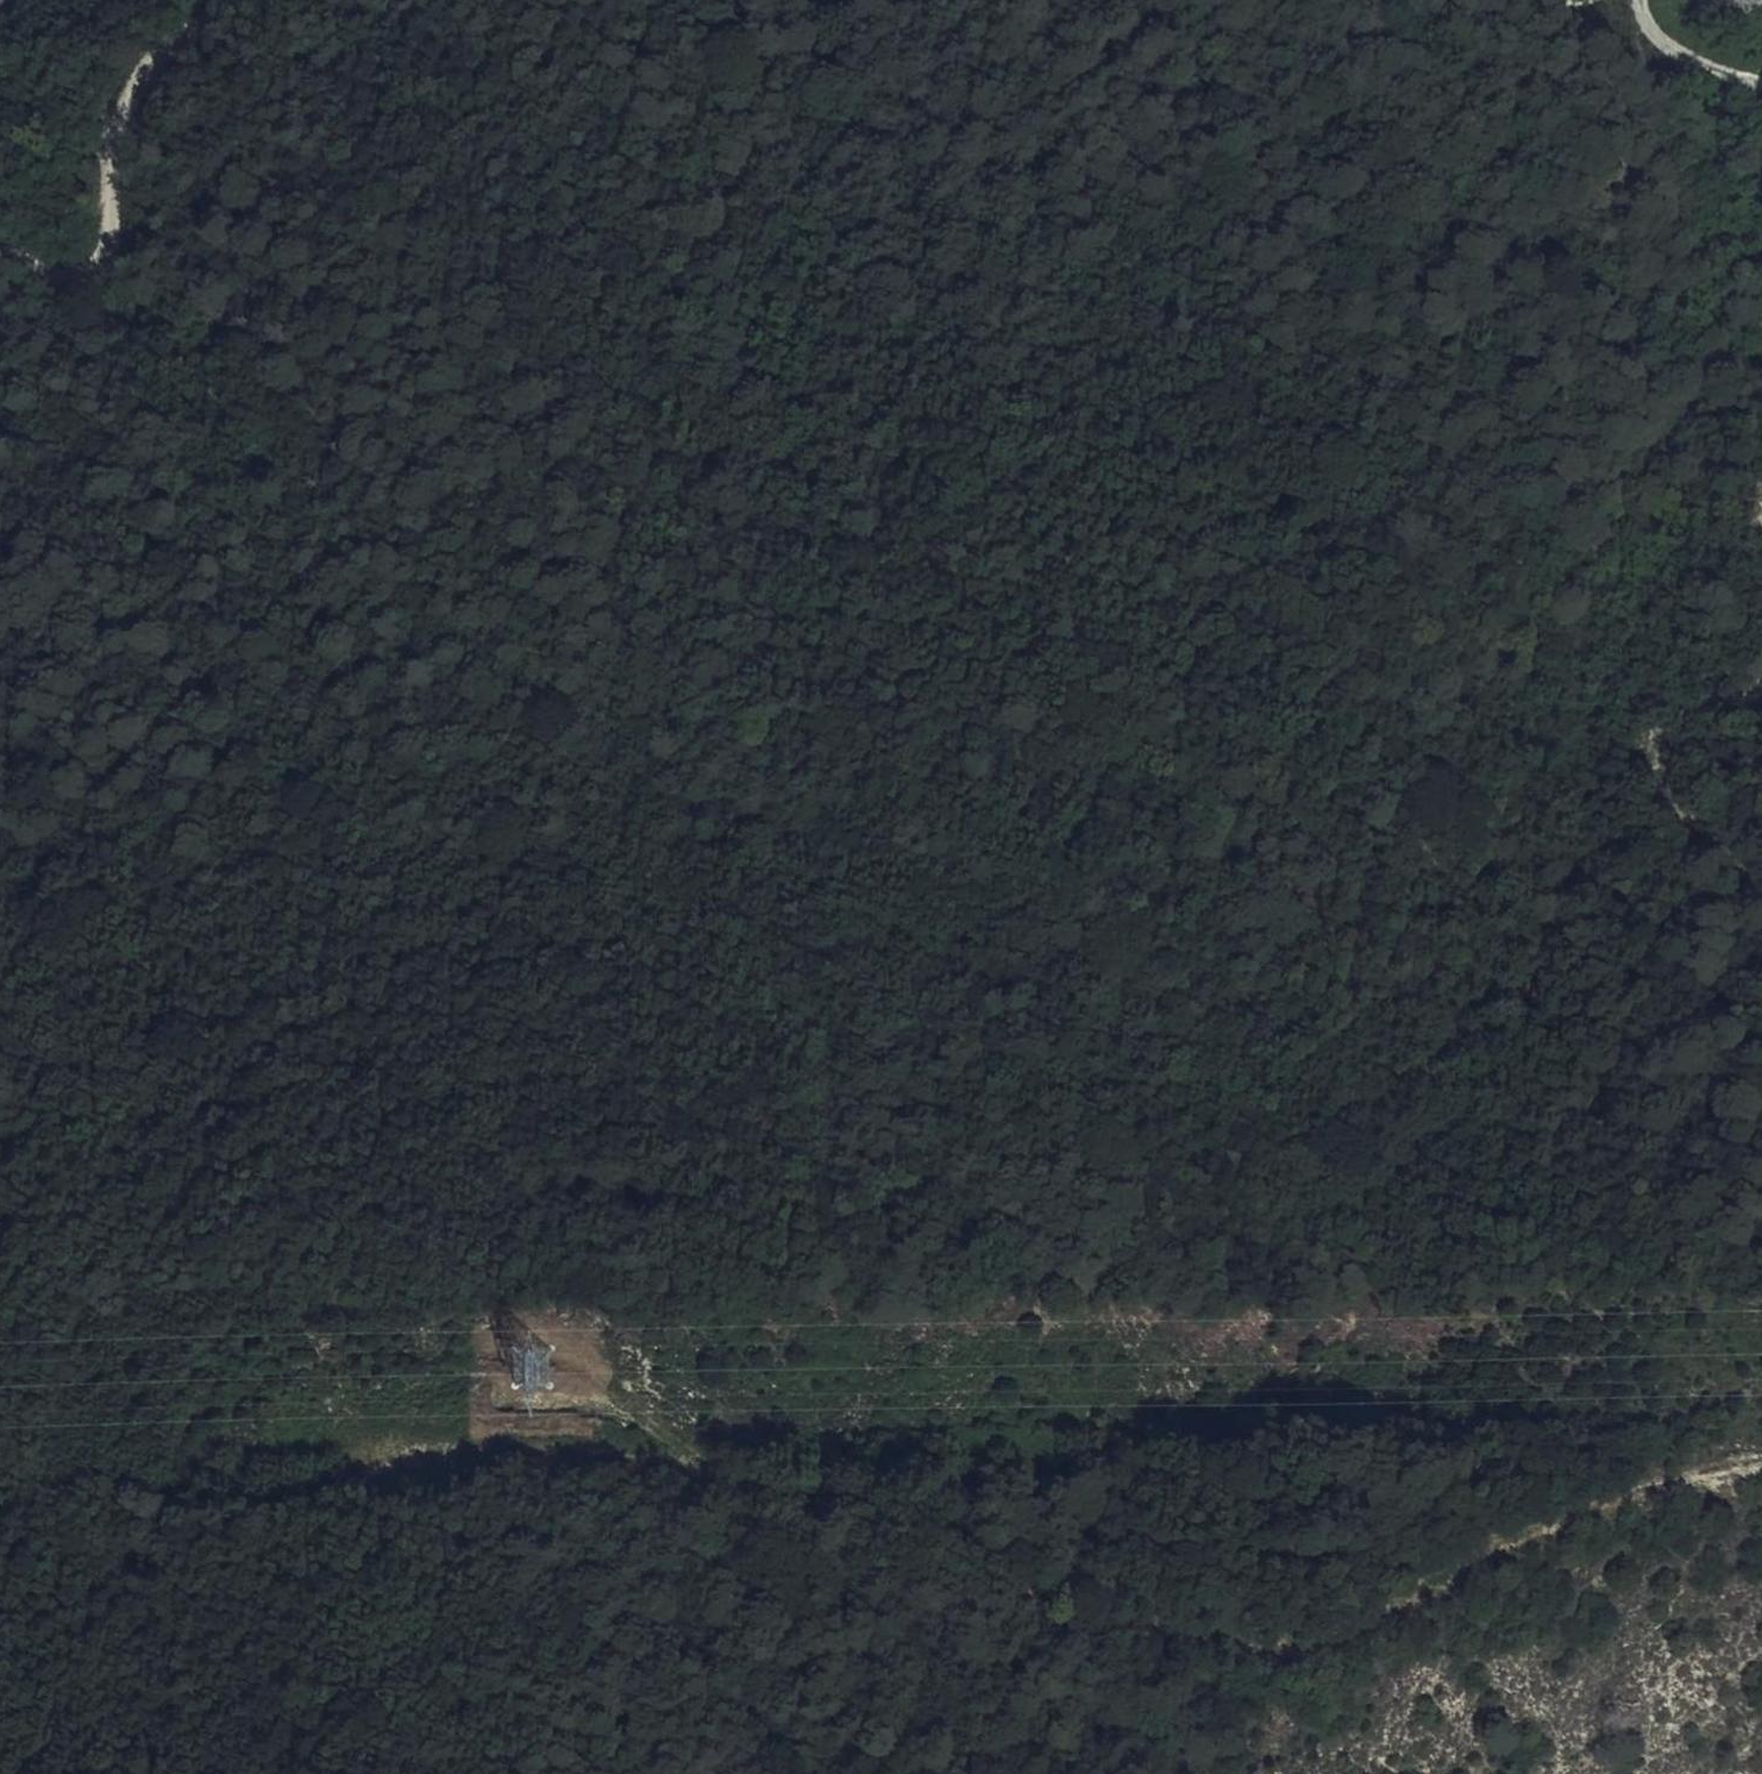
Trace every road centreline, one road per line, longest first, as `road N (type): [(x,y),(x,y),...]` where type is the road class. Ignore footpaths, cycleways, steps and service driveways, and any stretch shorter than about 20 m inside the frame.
road 1 (track): [(216,0),(144,79),(116,154),(114,245),(95,267),(55,268),(0,253)]
road 2 (track): [(1643,0),(1646,20),(1663,43),(1702,65),(1761,83)]

